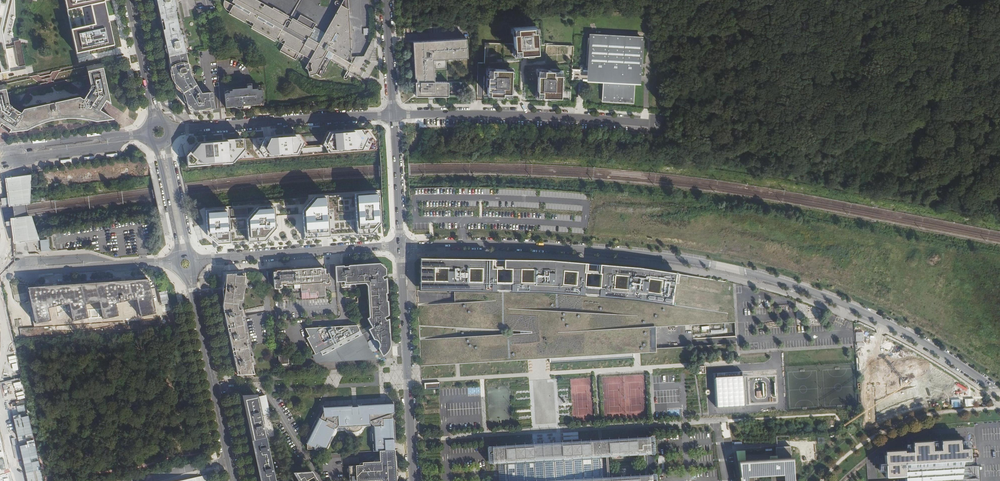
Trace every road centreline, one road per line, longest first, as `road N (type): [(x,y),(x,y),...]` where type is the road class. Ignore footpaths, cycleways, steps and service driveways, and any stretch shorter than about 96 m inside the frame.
road 1 (unclassified): [(999,394),(874,317),(744,271),(588,249),(401,247)]
road 2 (residential): [(393,115),(658,124)]
road 3 (residential): [(159,132),(393,115)]
road 4 (tertiary): [(413,480),(401,247)]
road 5 (residential): [(234,480),(187,260)]
road 6 (residential): [(401,247),(187,260)]
road 7 (unknown): [(187,260),(0,271)]
road 8 (unknown): [(123,137),(130,184),(49,189),(39,147)]
road 9 (unknown): [(0,151),(159,132)]
road 10 (residential): [(130,0),(159,132)]
road 11 (tertiary): [(393,115),(401,247)]
road 12 (residential): [(187,260),(159,132)]

